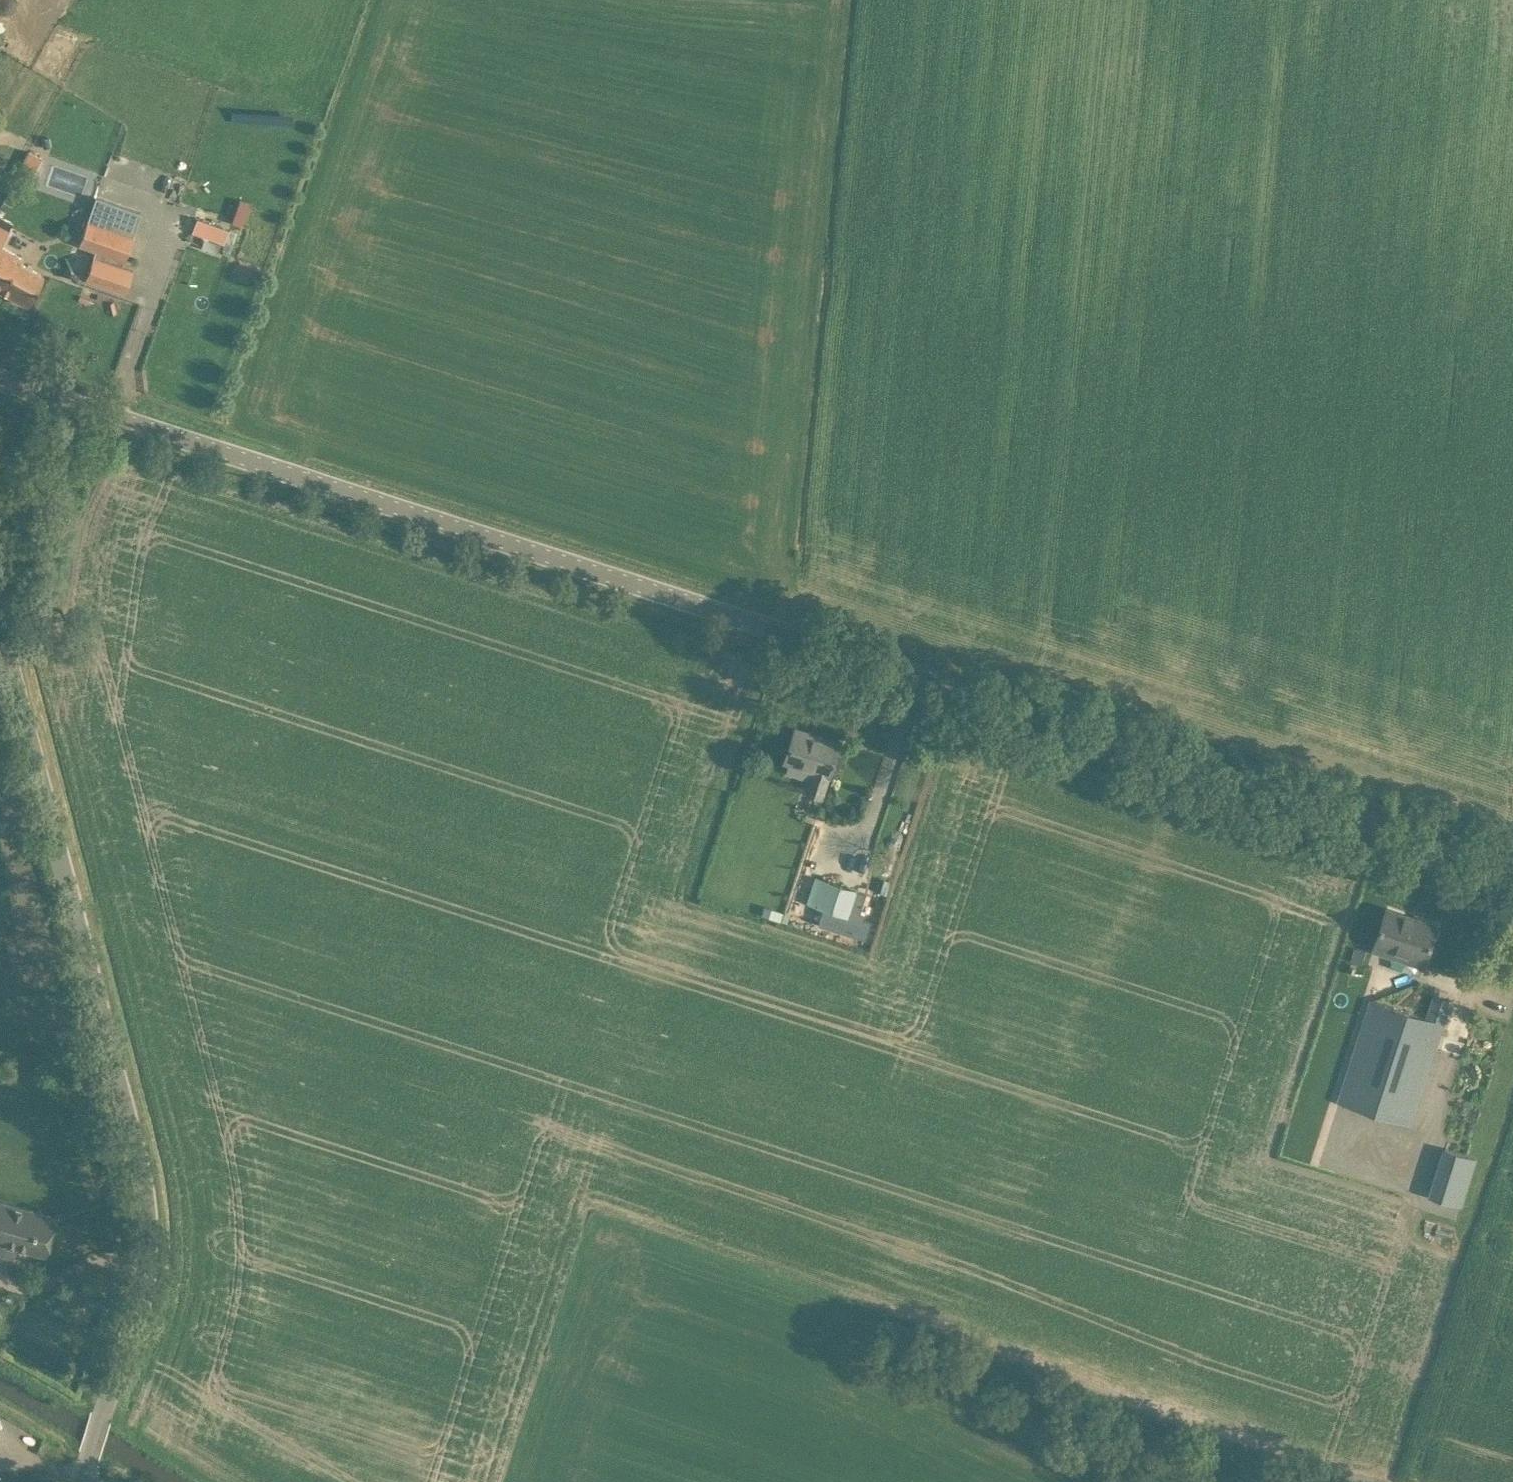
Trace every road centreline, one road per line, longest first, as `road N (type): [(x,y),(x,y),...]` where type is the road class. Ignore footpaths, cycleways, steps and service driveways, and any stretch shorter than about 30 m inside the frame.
road 1 (unclassified): [(1512,874),(0,388)]
road 2 (unclassified): [(80,1481),(148,1267),(151,1191),(0,621)]
road 3 (track): [(505,1481),(783,640)]

